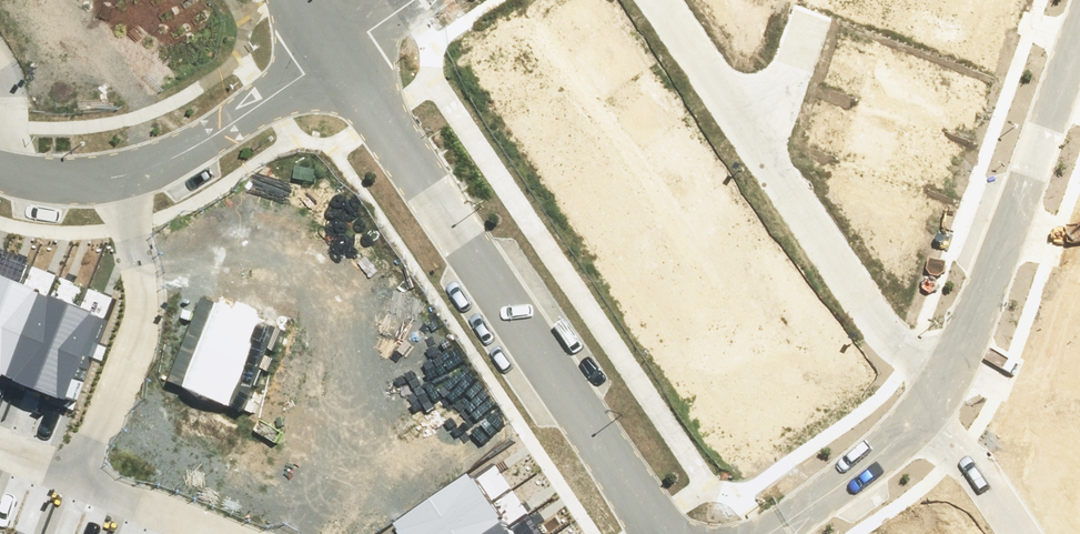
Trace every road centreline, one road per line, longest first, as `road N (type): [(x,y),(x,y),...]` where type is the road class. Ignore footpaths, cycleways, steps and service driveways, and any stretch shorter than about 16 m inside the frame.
road 1 (residential): [(661,533),(335,54)]
road 2 (residential): [(658,0),(877,322),(947,376)]
road 3 (residential): [(947,376),(1079,30)]
road 4 (residential): [(116,177),(141,268),(143,320),(83,479)]
road 5 (residential): [(116,177),(174,157),(335,54)]
road 6 (residential): [(769,533),(881,452),(947,376)]
road 7 (residential): [(947,376),(1045,533)]
road 8 (residential): [(83,479),(222,533)]

